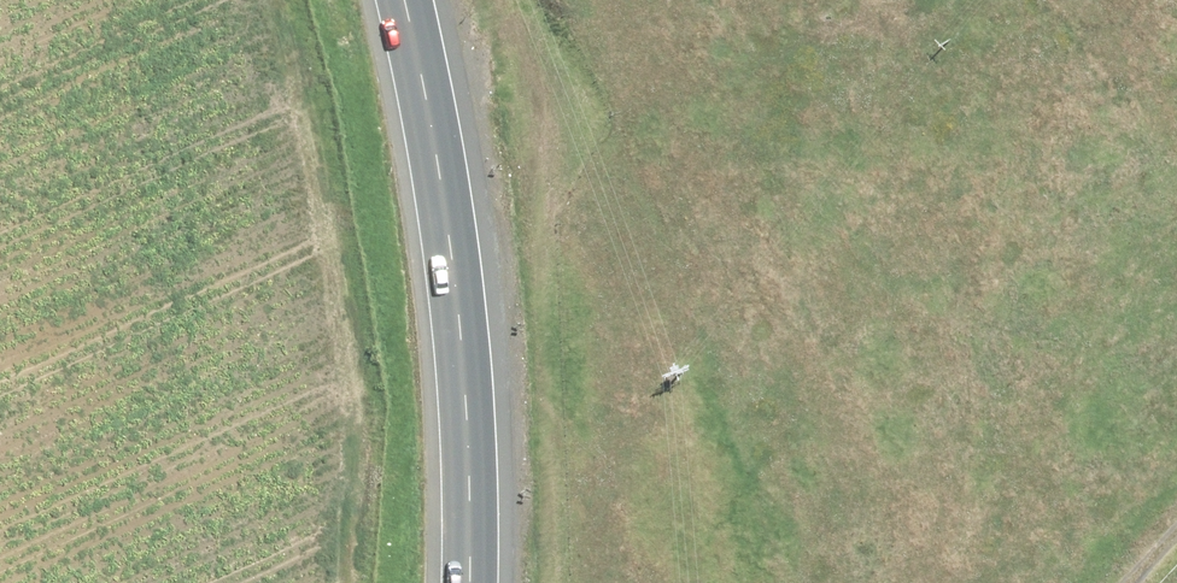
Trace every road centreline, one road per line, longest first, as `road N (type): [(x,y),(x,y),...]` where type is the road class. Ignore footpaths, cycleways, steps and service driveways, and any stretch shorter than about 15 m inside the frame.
road 1 (tertiary): [(615,466),(772,524),(934,540),(1176,542)]
road 2 (trunk): [(467,376),(456,260),(409,0)]
road 3 (trunk): [(285,582),(281,547),(293,491),(323,441),(367,403),(421,382),(467,376)]
road 4 (trunk): [(473,582),(467,376)]
road 5 (trunk): [(467,376),(533,393),(580,423),(615,466)]
road 6 (trunk): [(615,466),(634,512),(636,582)]

